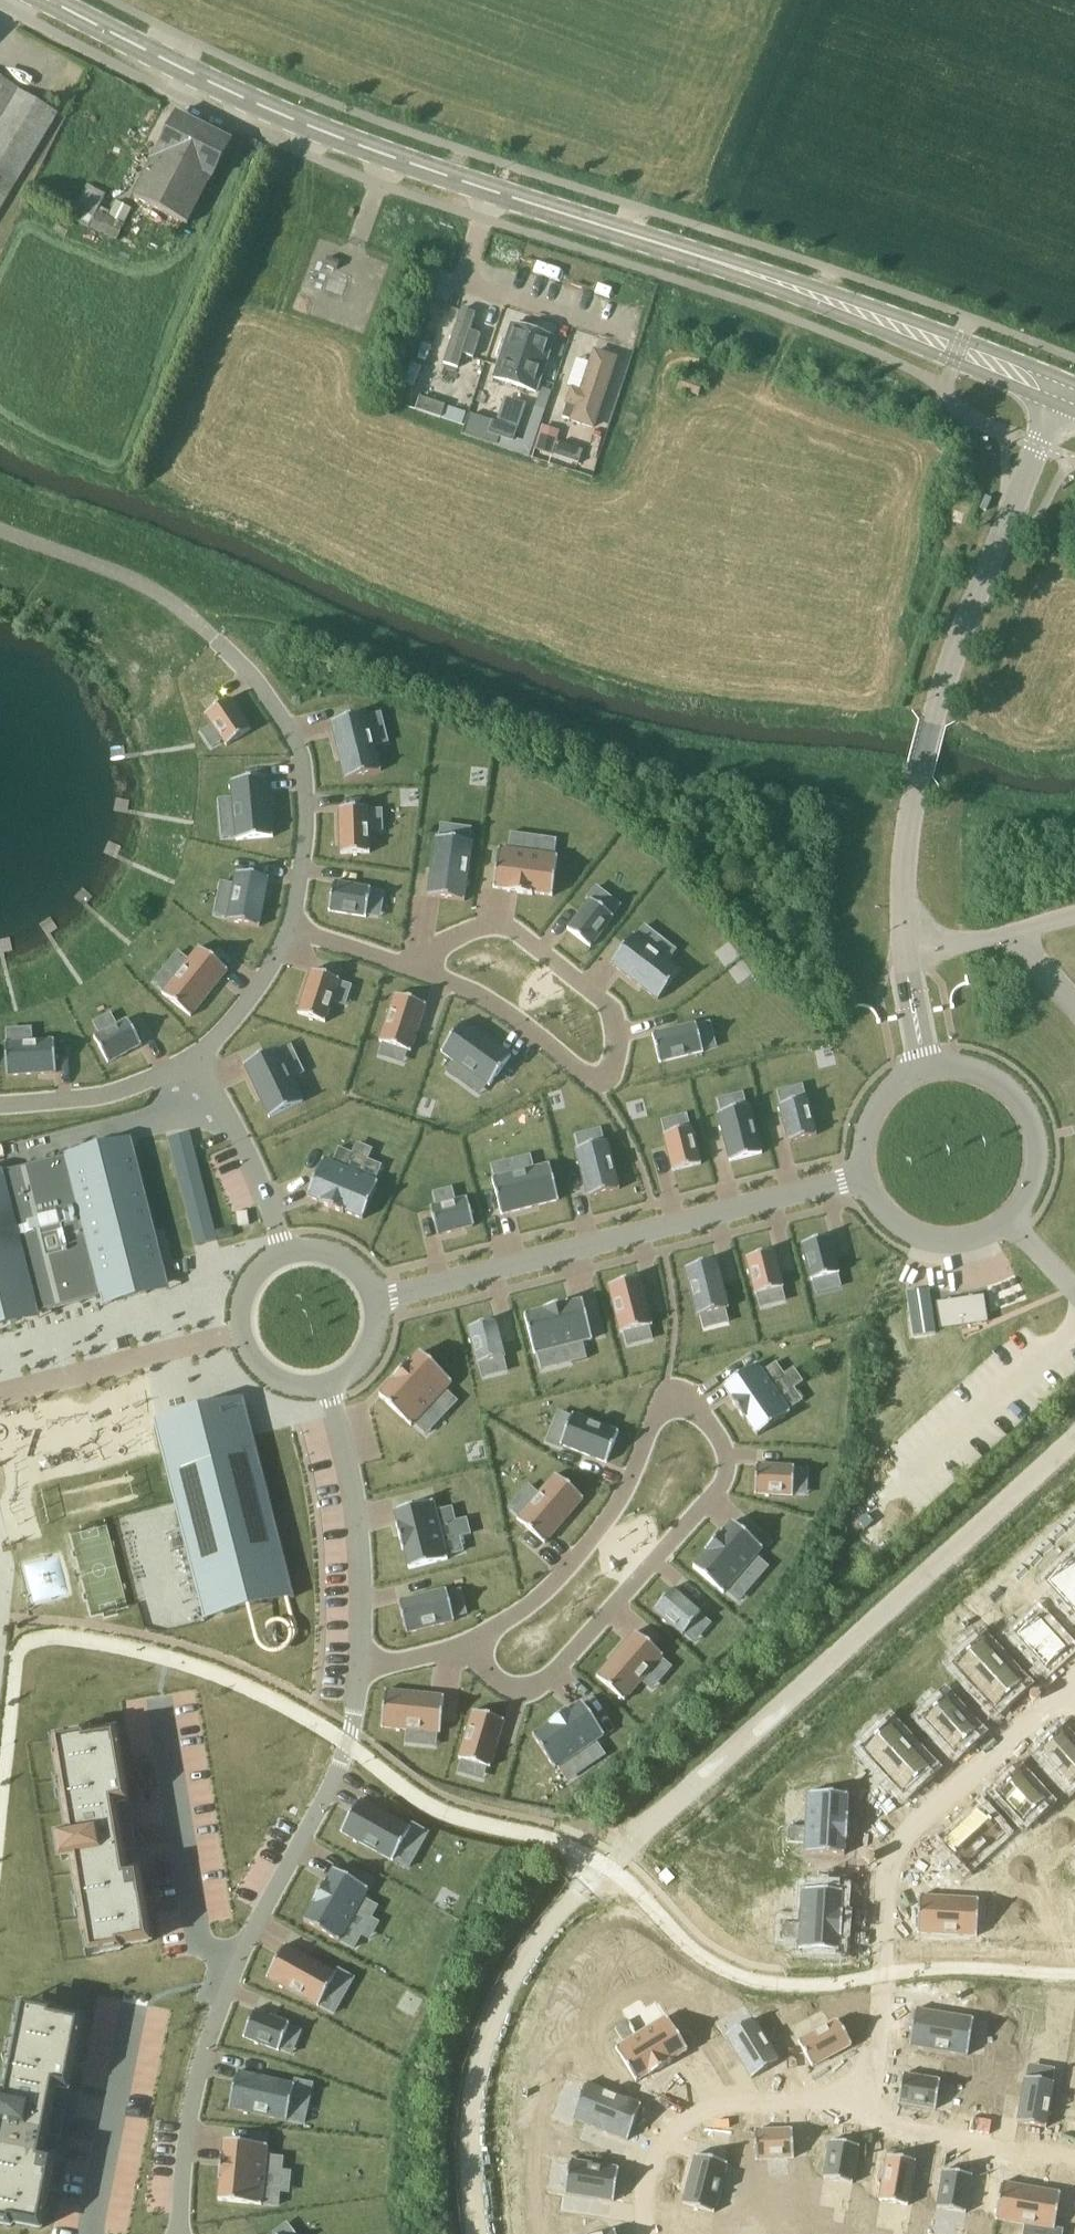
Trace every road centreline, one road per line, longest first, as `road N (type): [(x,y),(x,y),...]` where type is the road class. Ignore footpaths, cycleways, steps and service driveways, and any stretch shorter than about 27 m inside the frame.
road 1 (secondary): [(1062,391),(781,283),(327,133),(49,0)]
road 2 (unclassified): [(928,1069),(904,953),(904,862),(917,780),(1062,391)]
road 3 (residential): [(1062,1687),(880,1848),(874,1917),(887,2023),(851,2089),(804,2101)]
road 4 (residential): [(804,2101),(905,2140),(1074,2170)]
road 5 (residential): [(804,2101),(690,2105),(658,2121),(645,2158),(646,2233)]

